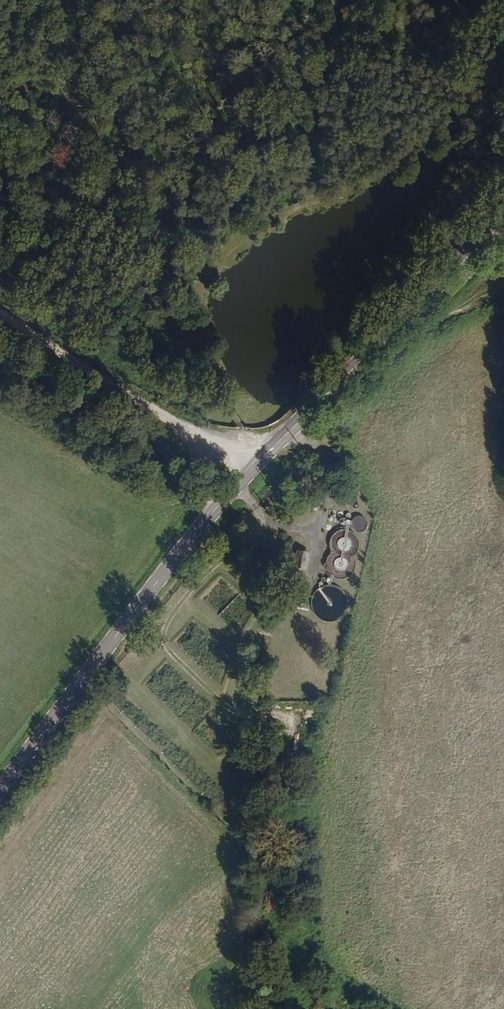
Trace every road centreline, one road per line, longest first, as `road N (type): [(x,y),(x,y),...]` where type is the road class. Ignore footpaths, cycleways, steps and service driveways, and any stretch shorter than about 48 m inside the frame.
road 1 (primary): [(0,788),(235,485),(503,219)]
road 2 (track): [(0,315),(235,453)]
road 3 (track): [(266,525),(172,613),(166,633),(170,652),(217,699)]
road 4 (track): [(166,633),(140,673),(140,687),(233,782)]

